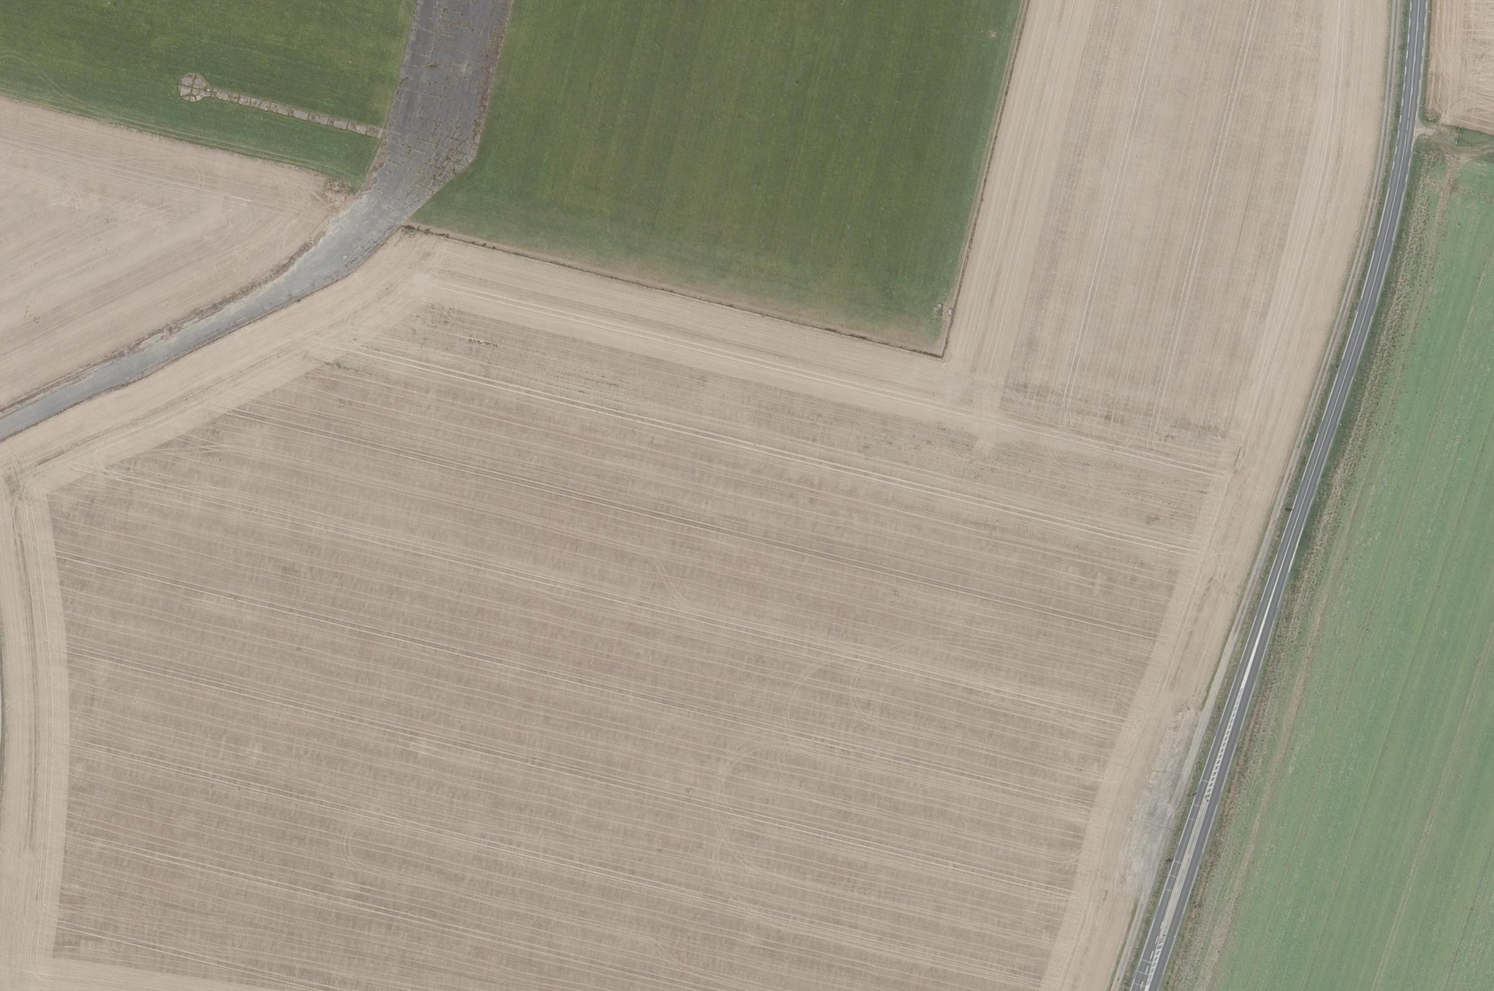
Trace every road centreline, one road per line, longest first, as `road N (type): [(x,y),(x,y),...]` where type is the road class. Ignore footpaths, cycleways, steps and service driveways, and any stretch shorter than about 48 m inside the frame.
road 1 (primary): [(1143,990),(1370,299),(1407,132),(1419,0)]

